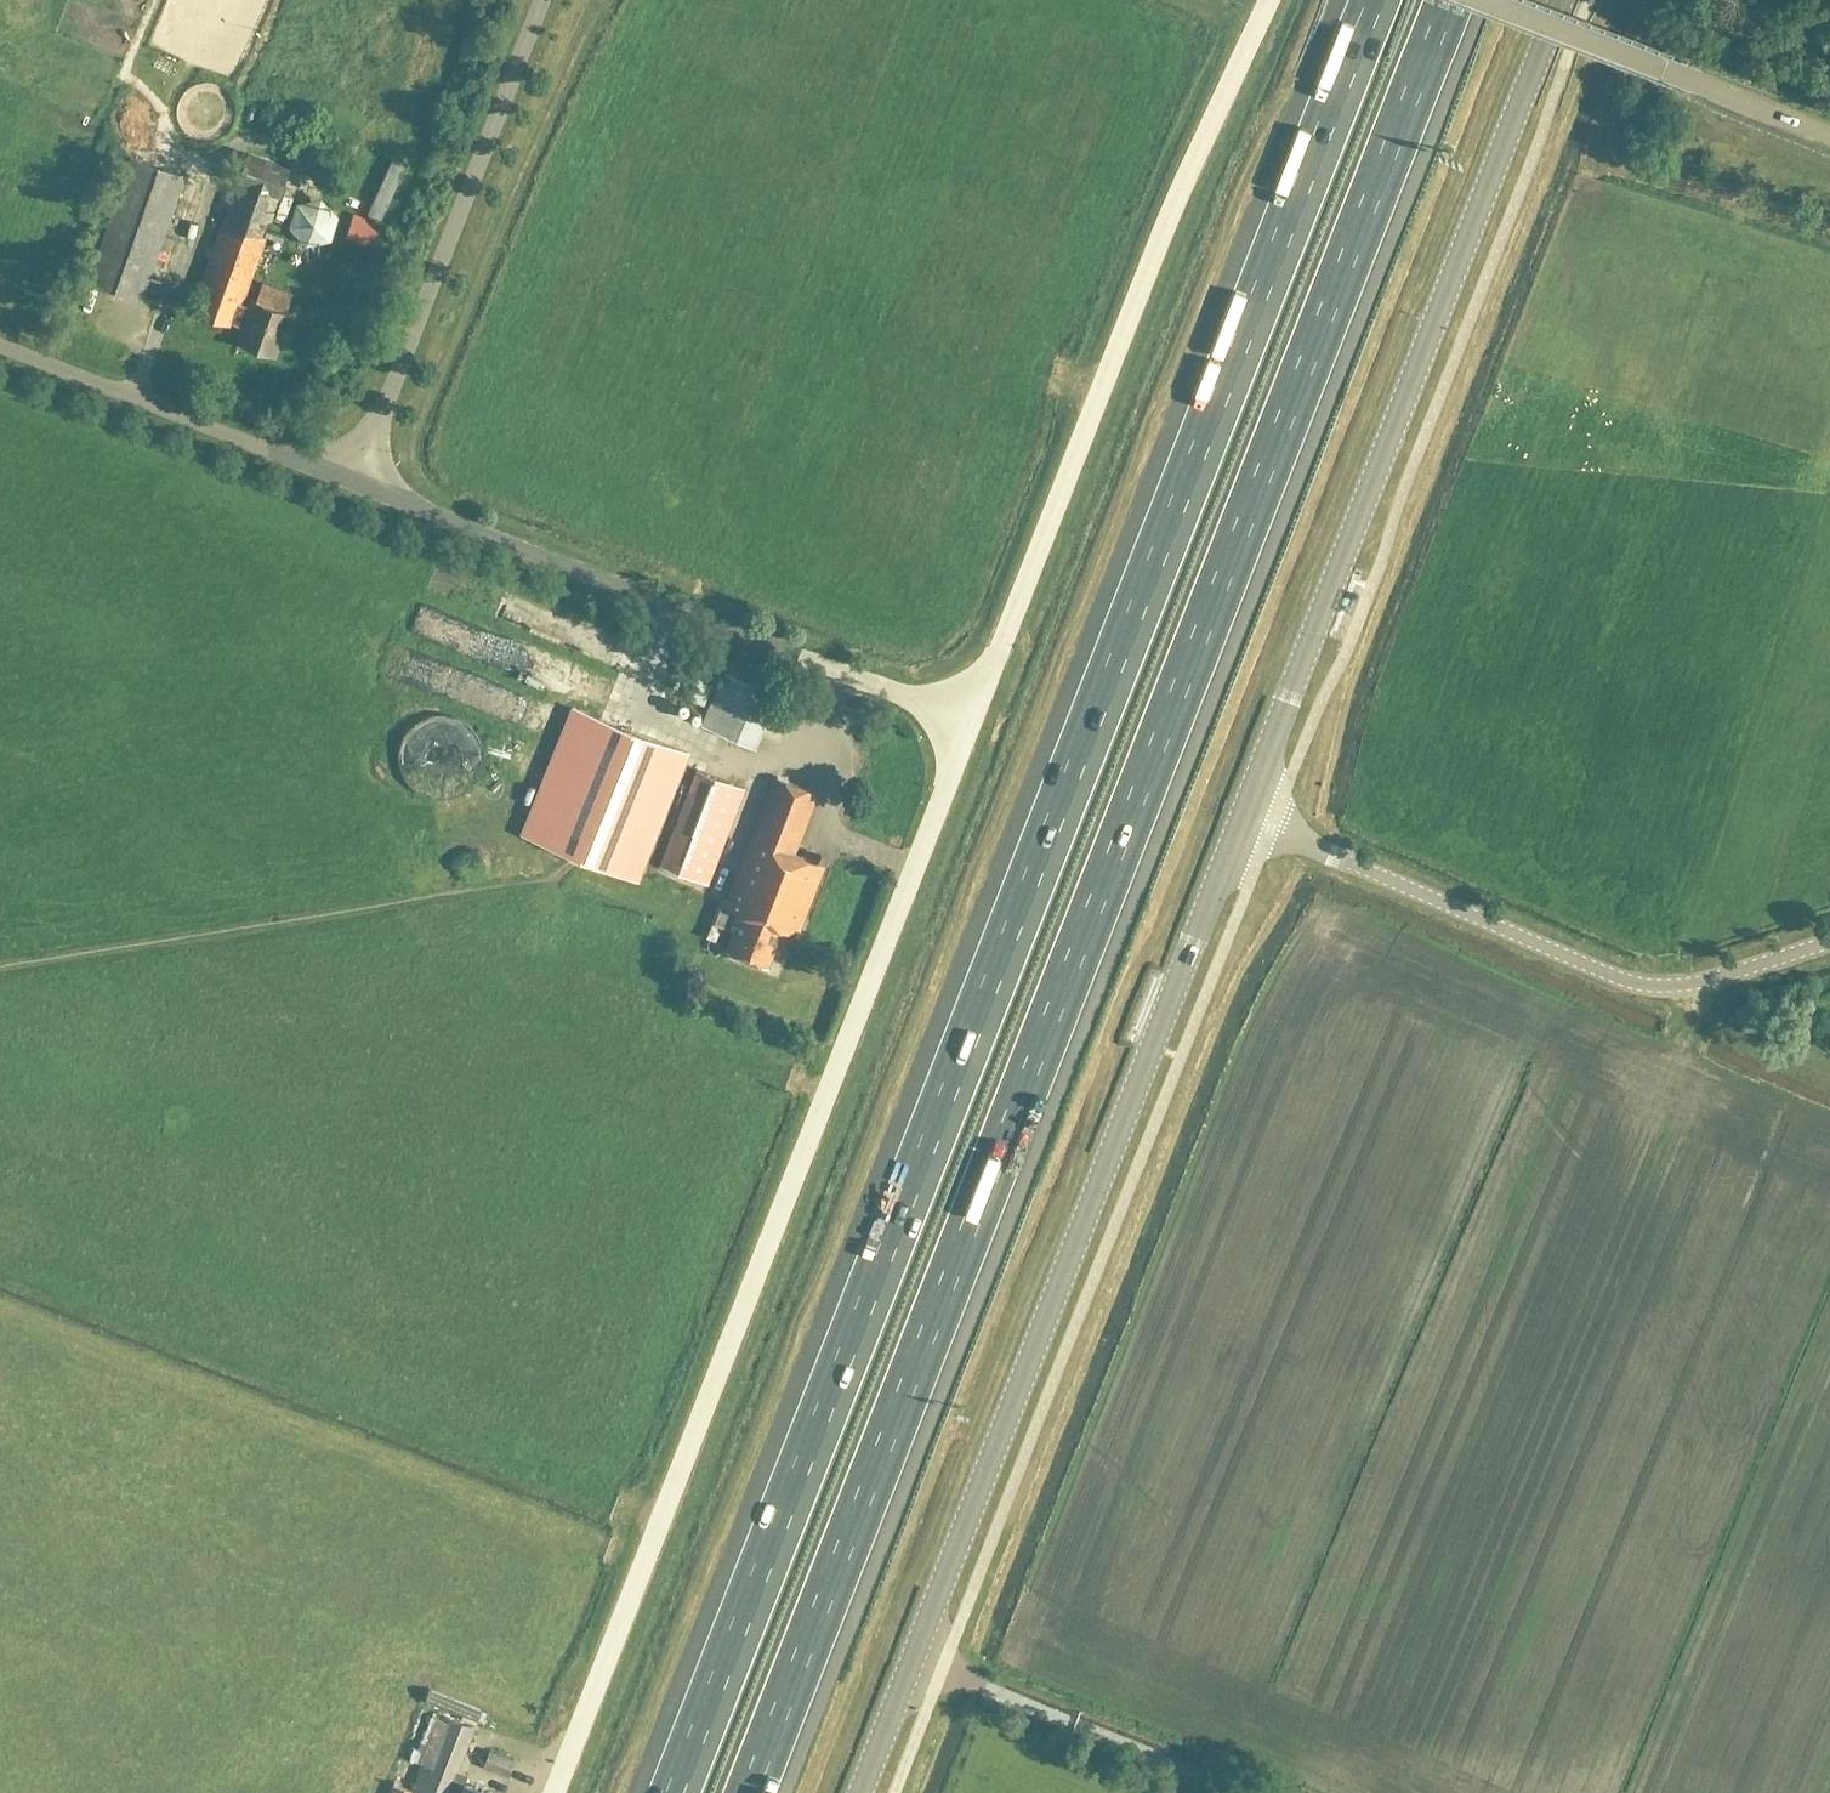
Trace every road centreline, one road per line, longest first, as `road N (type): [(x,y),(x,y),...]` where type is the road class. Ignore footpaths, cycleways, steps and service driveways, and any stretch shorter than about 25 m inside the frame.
road 1 (motorway): [(753,1792),(1452,0)]
road 2 (motorway): [(1373,0),(675,1792)]
road 3 (unclassified): [(554,1792),(969,726)]
road 4 (unclassified): [(862,1792),(1244,818)]
road 5 (unclassified): [(1244,818),(1560,0)]
road 6 (unclassified): [(969,726),(1168,221),(1269,0)]
road 7 (unclassified): [(969,726),(354,487)]
road 8 (unclassified): [(1244,818),(1634,985),(1711,980),(1829,942)]
road 9 (unclassified): [(354,487),(546,0)]
road 10 (unclassified): [(354,487),(0,349)]
road 11 (unclassified): [(1829,137),(1475,0)]
road 12 (track): [(1829,1071),(1704,1016),(1677,987)]

